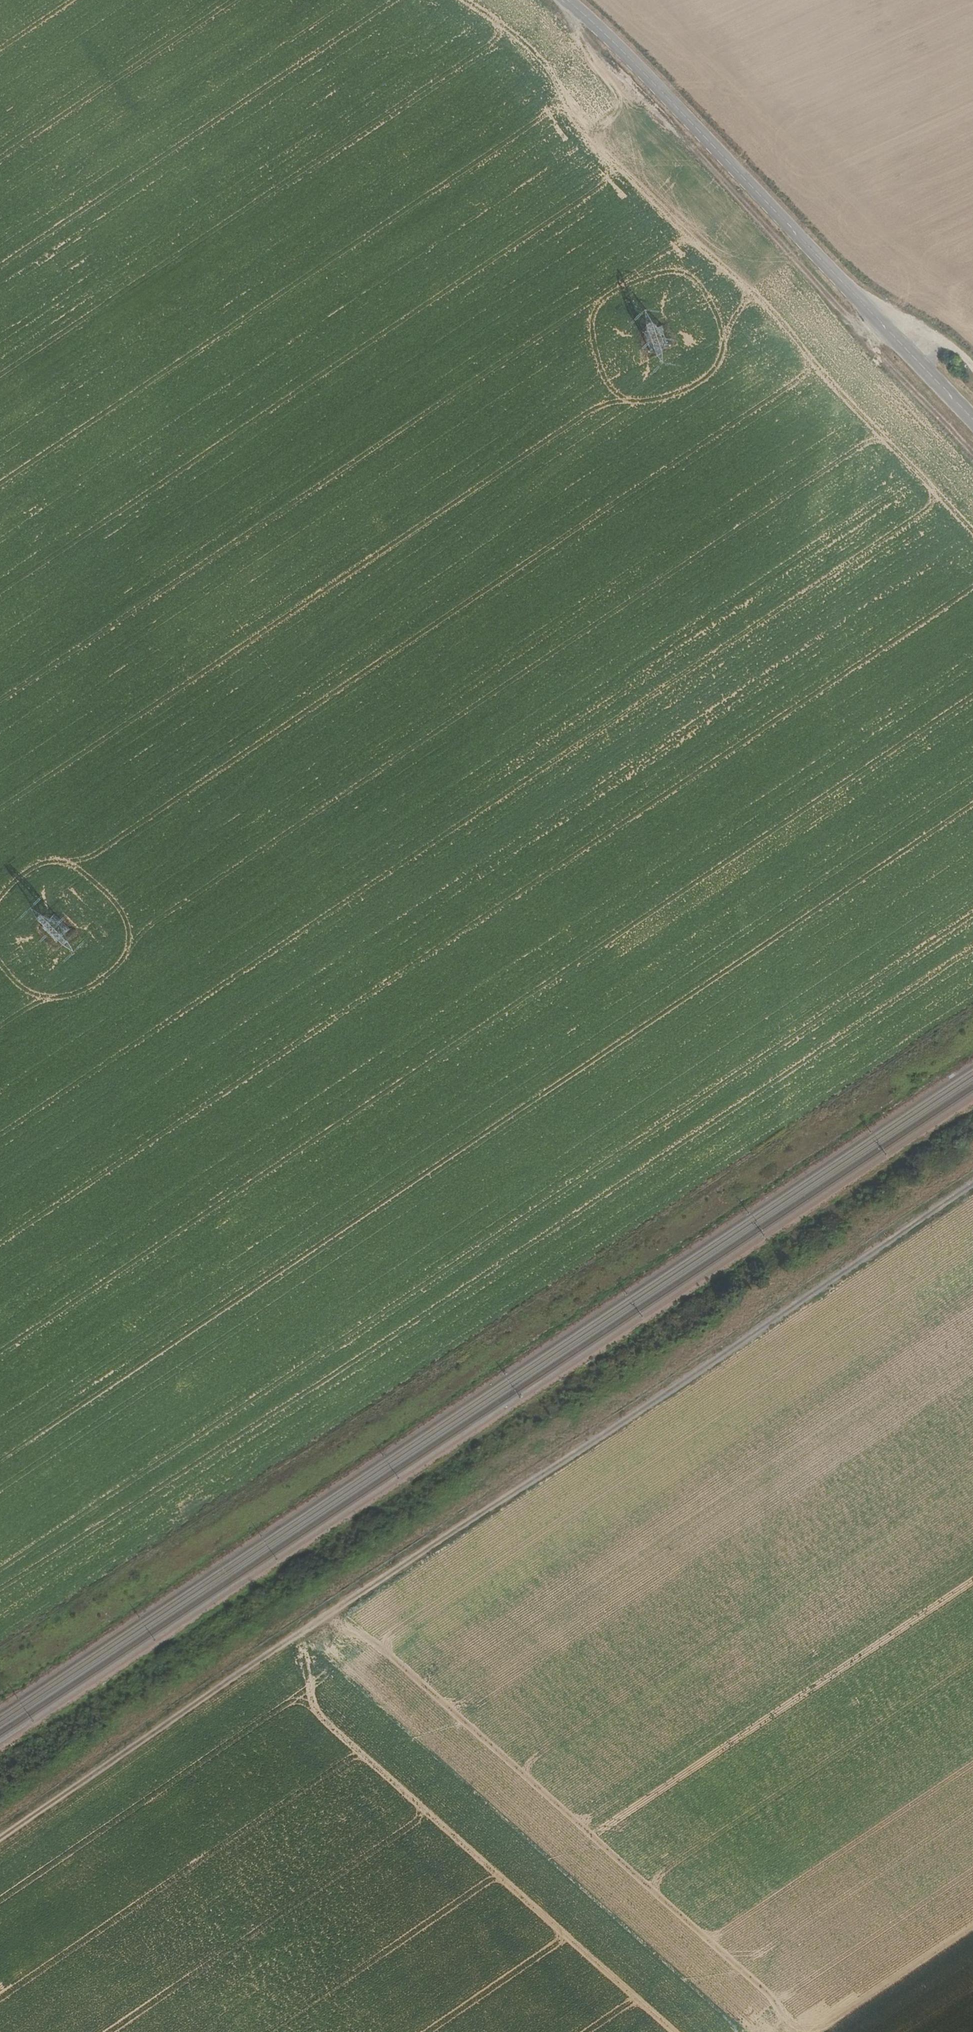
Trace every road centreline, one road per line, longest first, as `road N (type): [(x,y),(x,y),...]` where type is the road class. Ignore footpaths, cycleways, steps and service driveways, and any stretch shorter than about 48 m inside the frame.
road 1 (track): [(0,1834),(972,1185)]
road 2 (tertiary): [(567,0),(972,419)]

